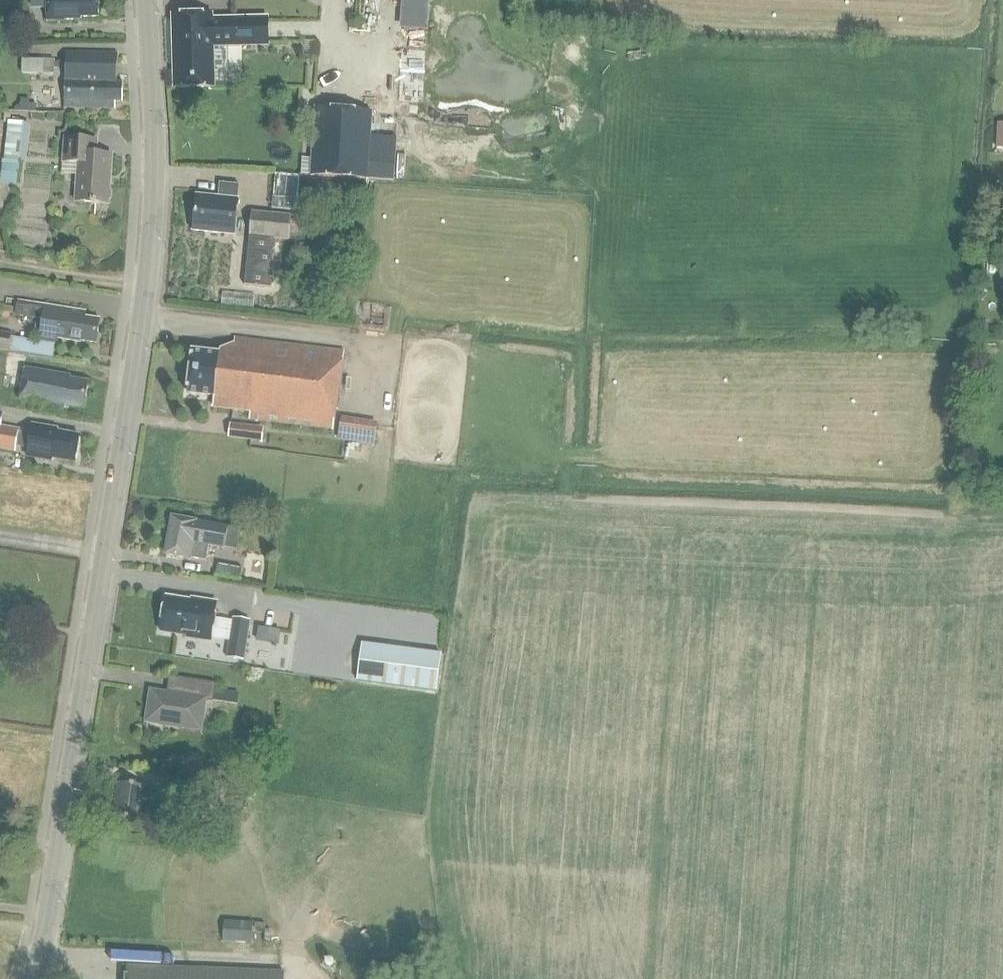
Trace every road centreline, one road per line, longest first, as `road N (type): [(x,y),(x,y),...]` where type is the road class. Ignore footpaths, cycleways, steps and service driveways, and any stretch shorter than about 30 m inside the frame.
road 1 (secondary): [(28,978),(49,908),(143,300),(153,113),(146,0)]

